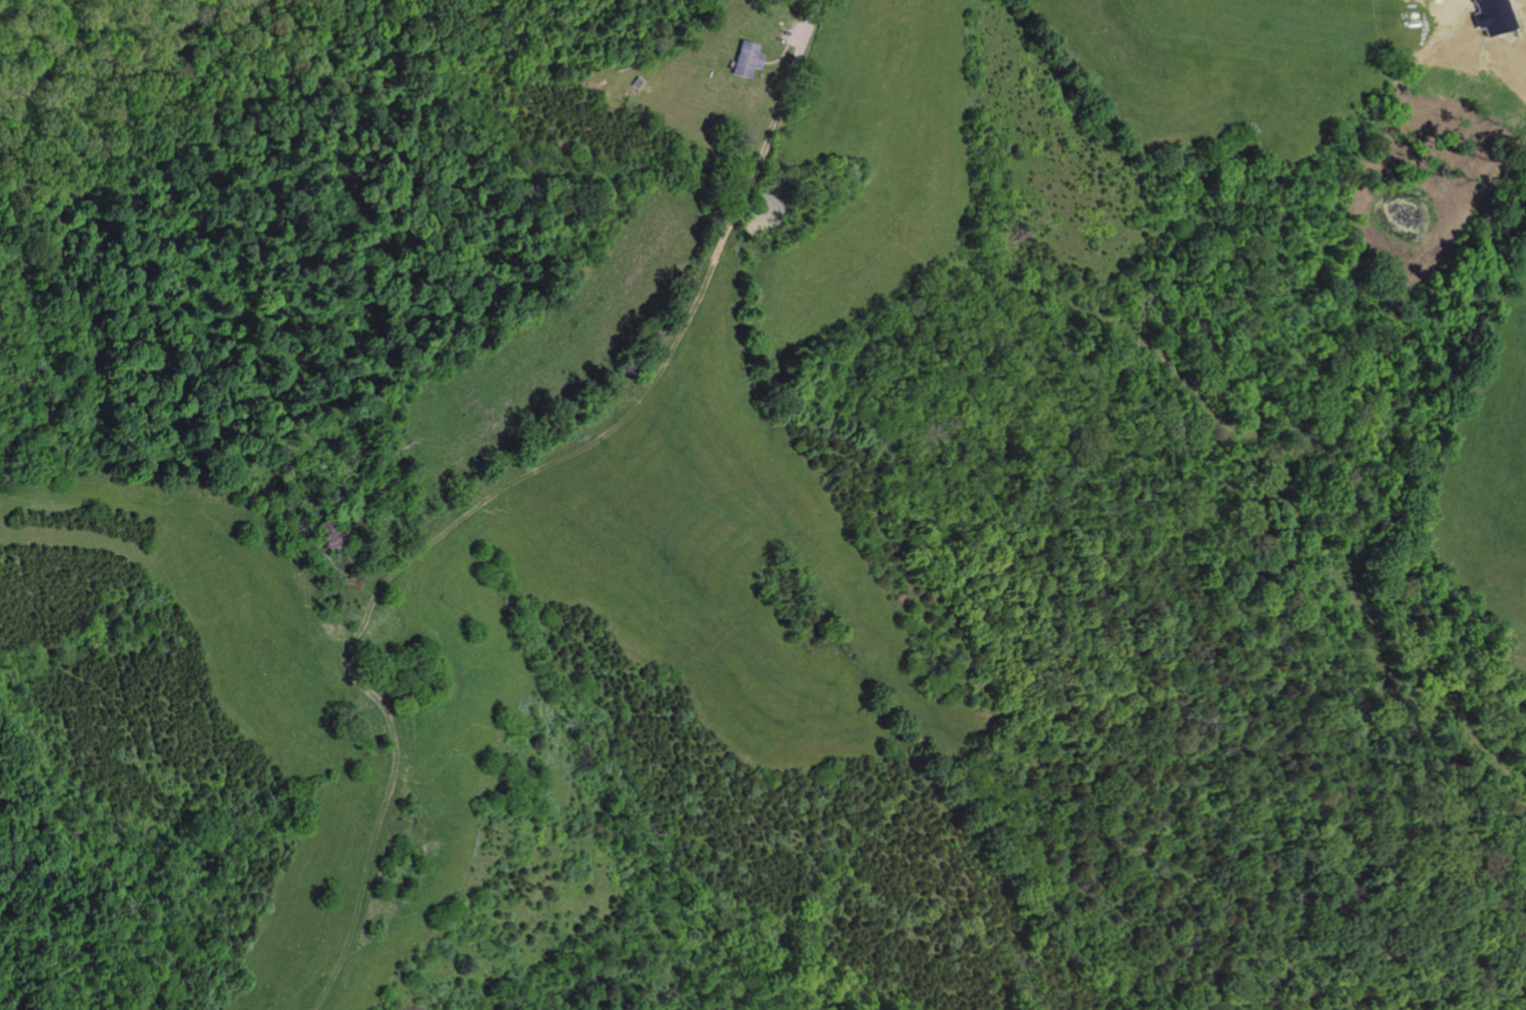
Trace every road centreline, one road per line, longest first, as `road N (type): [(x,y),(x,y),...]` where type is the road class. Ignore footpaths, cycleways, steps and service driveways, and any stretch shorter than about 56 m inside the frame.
road 1 (track): [(328,1009),(396,771),(390,714),(347,653),(368,606),(461,521),(531,477),(603,447),(638,407),(702,301),(800,48)]

